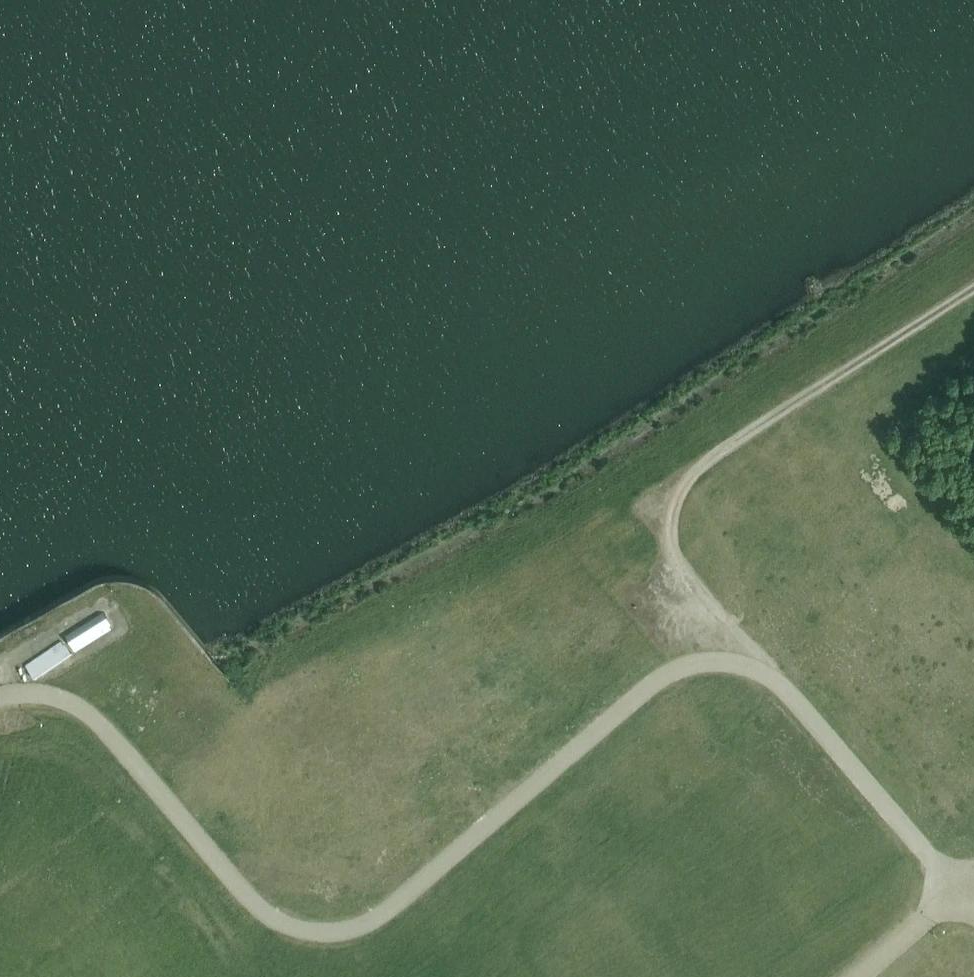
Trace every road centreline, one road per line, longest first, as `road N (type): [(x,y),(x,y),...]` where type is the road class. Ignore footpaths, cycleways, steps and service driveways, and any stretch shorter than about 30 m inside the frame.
road 1 (unclassified): [(857,976),(959,892)]

